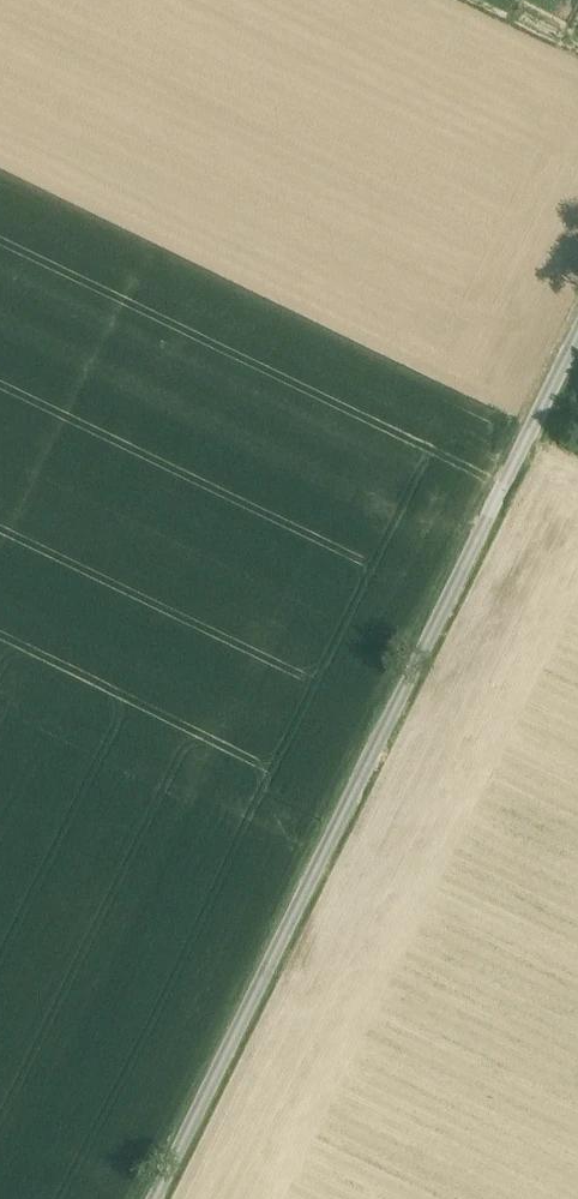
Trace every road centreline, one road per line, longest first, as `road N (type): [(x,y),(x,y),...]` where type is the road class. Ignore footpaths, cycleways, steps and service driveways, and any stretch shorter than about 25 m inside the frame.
road 1 (unclassified): [(577,333),(154,1198)]

